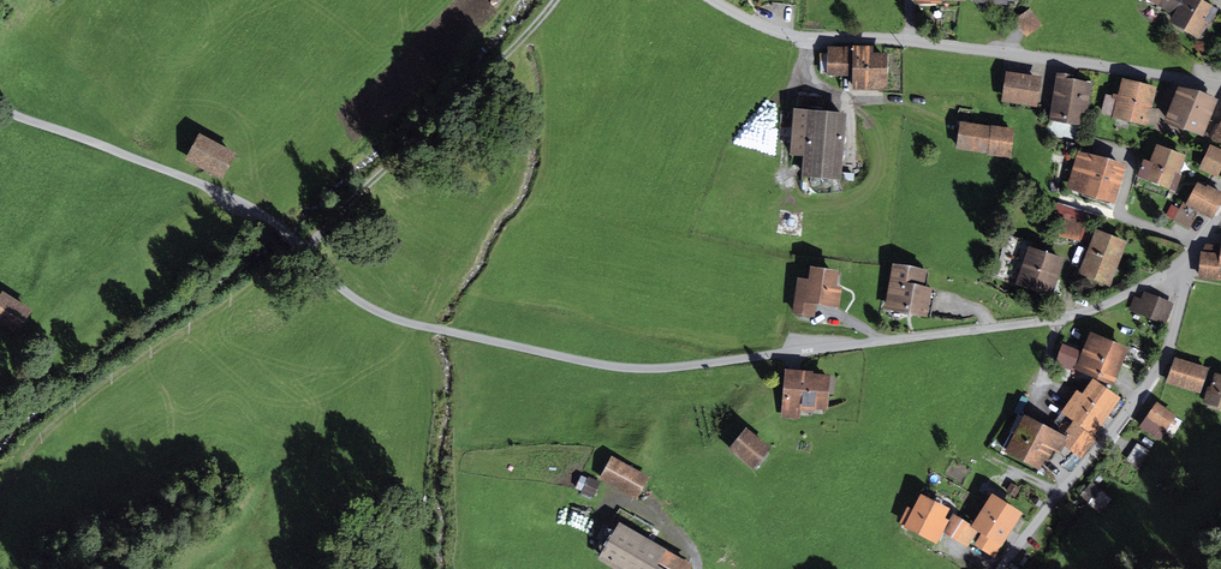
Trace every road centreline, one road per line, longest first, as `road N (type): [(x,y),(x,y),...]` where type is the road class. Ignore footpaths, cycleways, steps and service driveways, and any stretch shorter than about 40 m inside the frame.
road 1 (unclassified): [(873,342),(672,369),(613,368),(390,319),(353,299),(253,211),(0,102)]
road 2 (residential): [(1220,87),(910,41),(780,33),(713,0)]
road 3 (residential): [(1183,264),(1186,279),(1161,364),(1001,568)]
road 4 (track): [(556,0),(521,43),(302,248)]
road 5 (residential): [(1183,264),(1068,315),(873,342)]
road 6 (track): [(697,568),(668,523),(608,492)]

